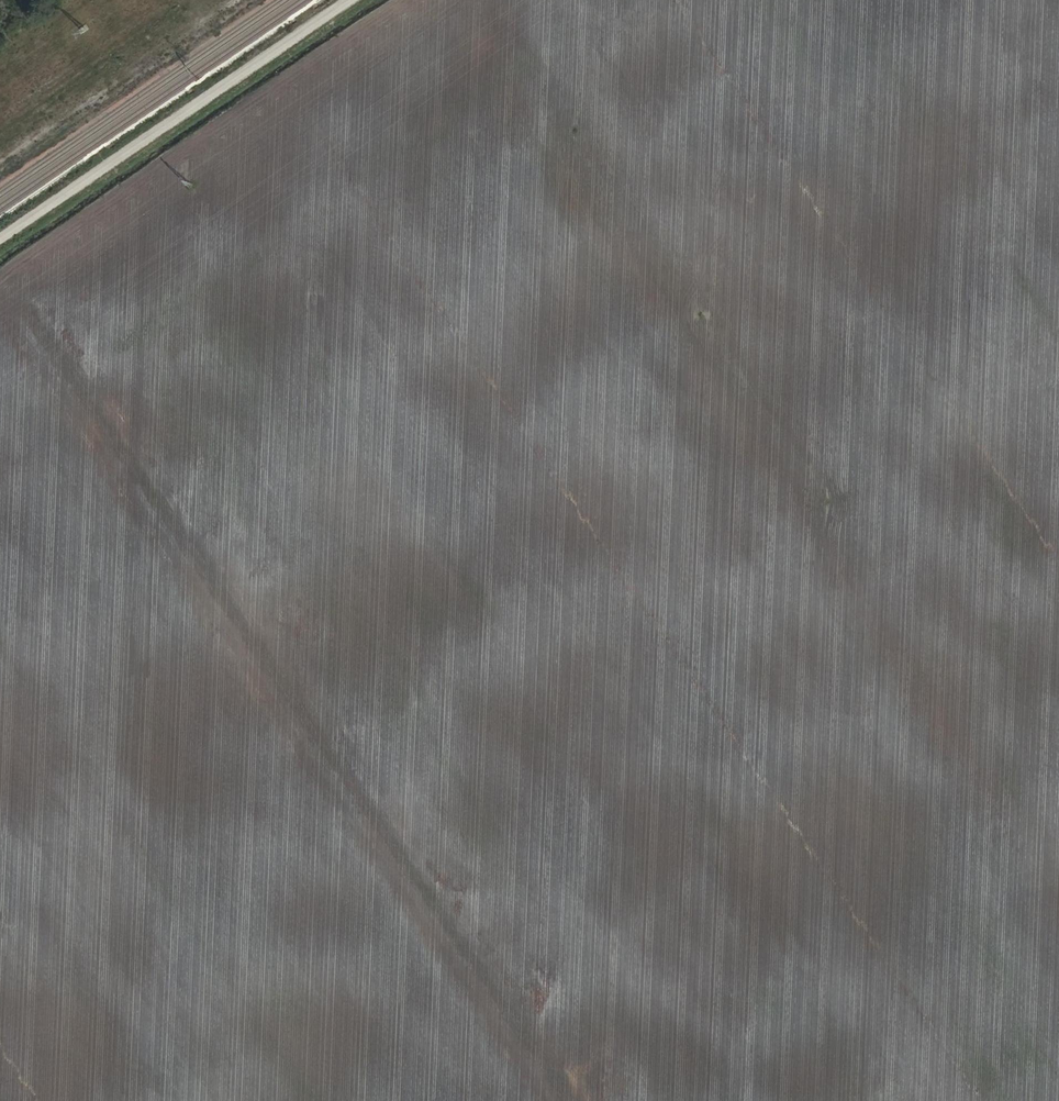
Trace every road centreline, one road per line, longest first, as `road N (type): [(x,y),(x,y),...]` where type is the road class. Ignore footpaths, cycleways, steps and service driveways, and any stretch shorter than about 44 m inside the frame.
road 1 (track): [(0,243),(352,0)]

